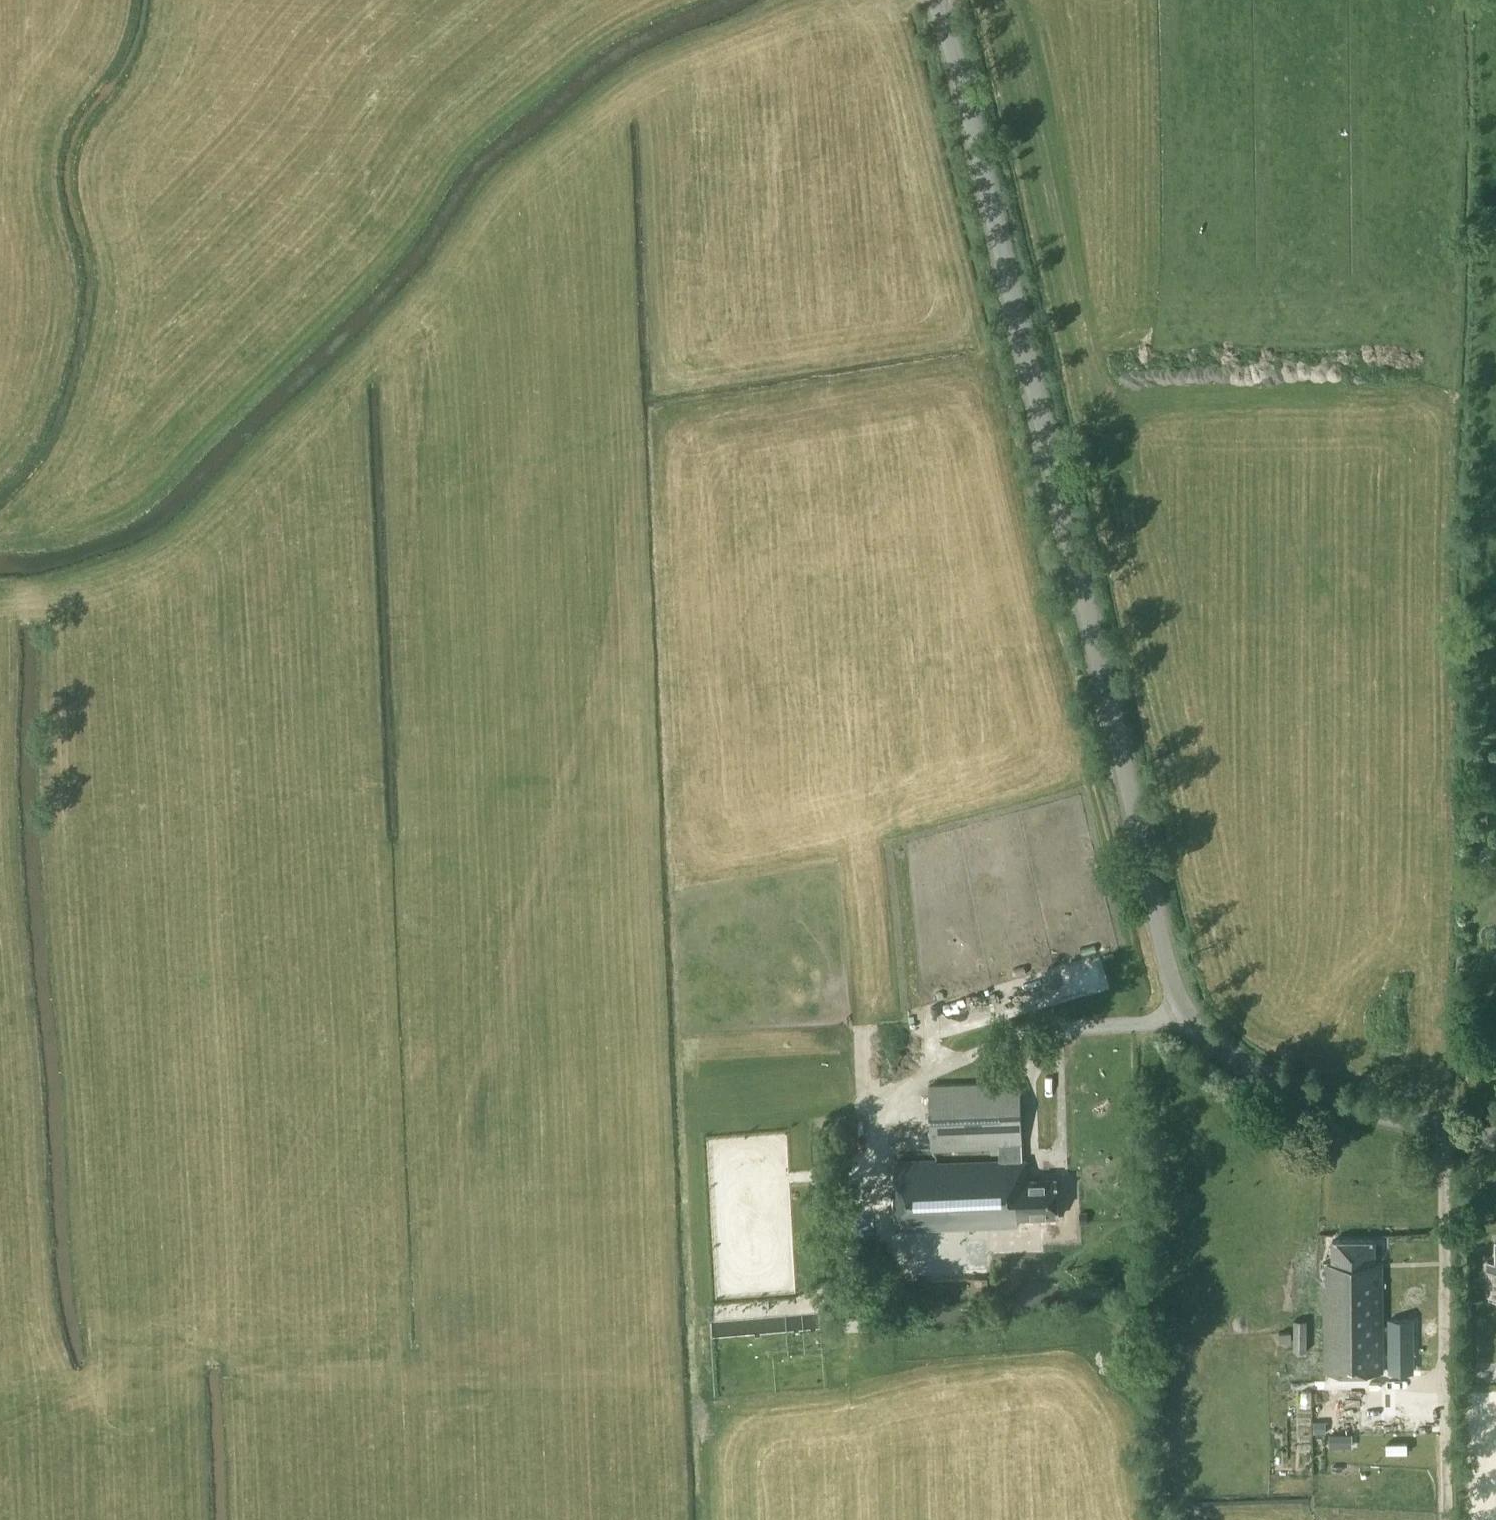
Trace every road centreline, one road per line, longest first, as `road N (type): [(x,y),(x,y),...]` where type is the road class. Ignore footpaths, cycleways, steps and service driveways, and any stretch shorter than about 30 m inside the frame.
road 1 (tertiary): [(1495,1138),(1316,1097),(1262,1075),(1209,1040),(1176,1000),(937,0)]

